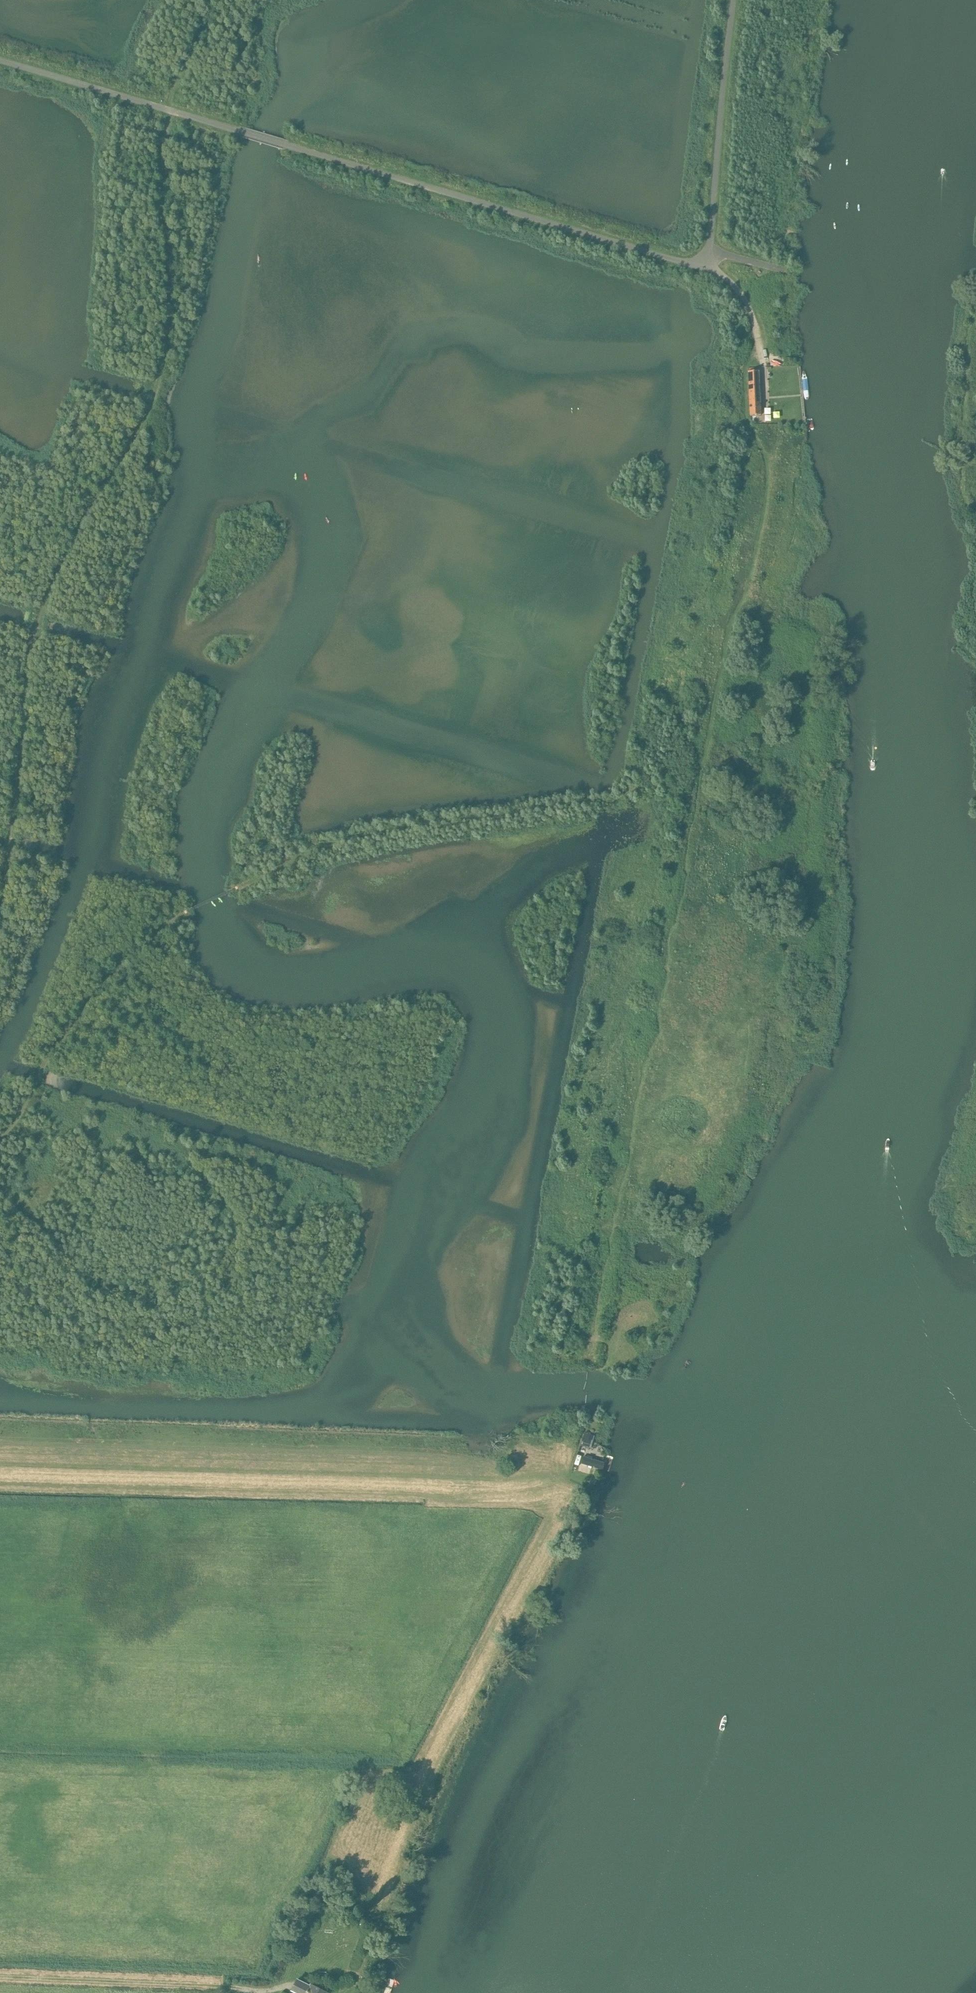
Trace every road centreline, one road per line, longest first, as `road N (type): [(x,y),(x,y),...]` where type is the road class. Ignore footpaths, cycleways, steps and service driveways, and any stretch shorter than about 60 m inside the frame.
road 1 (track): [(590,1359),(705,765)]
road 2 (track): [(0,1483),(511,1493),(567,1481)]
road 3 (track): [(705,765),(729,627),(745,595),(765,492)]
road 4 (track): [(252,1983),(0,1975)]

